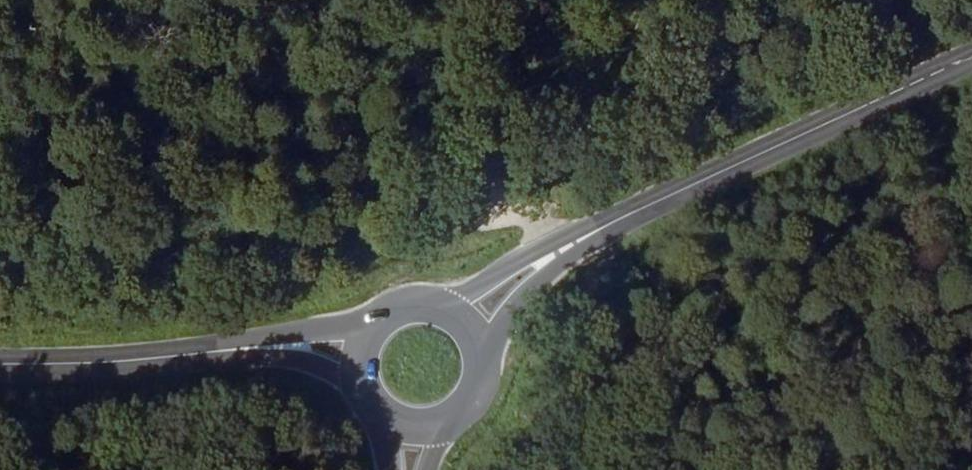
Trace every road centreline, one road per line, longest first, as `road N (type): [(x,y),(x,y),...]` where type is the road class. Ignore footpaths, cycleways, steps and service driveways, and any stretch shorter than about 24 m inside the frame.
road 1 (primary): [(452,325),(523,279),(971,62)]
road 2 (primary): [(361,359),(255,353),(0,364)]
road 3 (track): [(625,0),(596,59),(523,279)]
road 4 (primary): [(403,427),(443,423),(469,397),(474,361),(452,325)]

